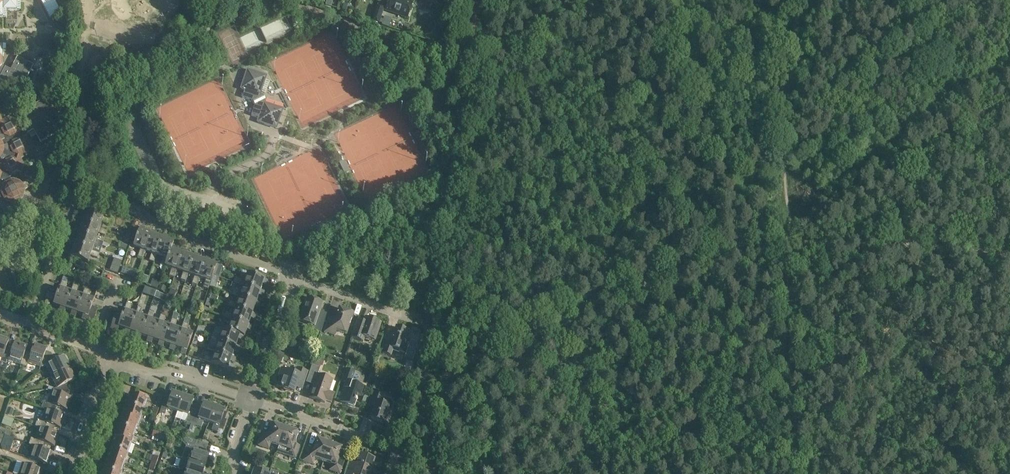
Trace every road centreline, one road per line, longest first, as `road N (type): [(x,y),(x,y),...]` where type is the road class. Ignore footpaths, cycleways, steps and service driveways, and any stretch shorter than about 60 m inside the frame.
road 1 (residential): [(298,278),(80,193),(30,324)]
road 2 (residential): [(388,473),(394,451),(388,443),(249,398)]
road 3 (residential): [(111,357),(249,398)]
road 4 (residential): [(426,321),(298,278)]
road 5 (residential): [(249,398),(298,278)]
road 6 (residential): [(72,473),(111,357)]

